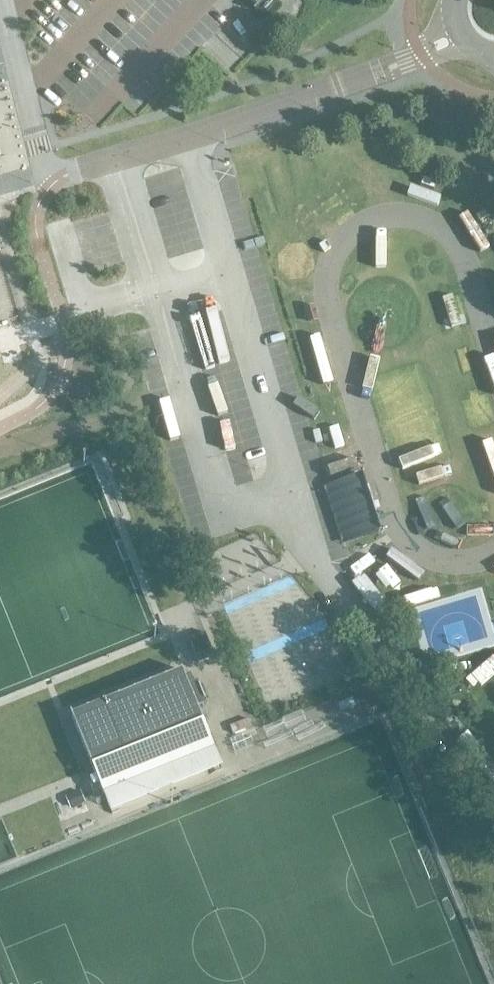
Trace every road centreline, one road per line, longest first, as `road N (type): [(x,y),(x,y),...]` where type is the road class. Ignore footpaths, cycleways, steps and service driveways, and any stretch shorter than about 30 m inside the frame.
road 1 (unclassified): [(461,34),(423,56),(222,127),(62,171),(42,158),(2,0)]

